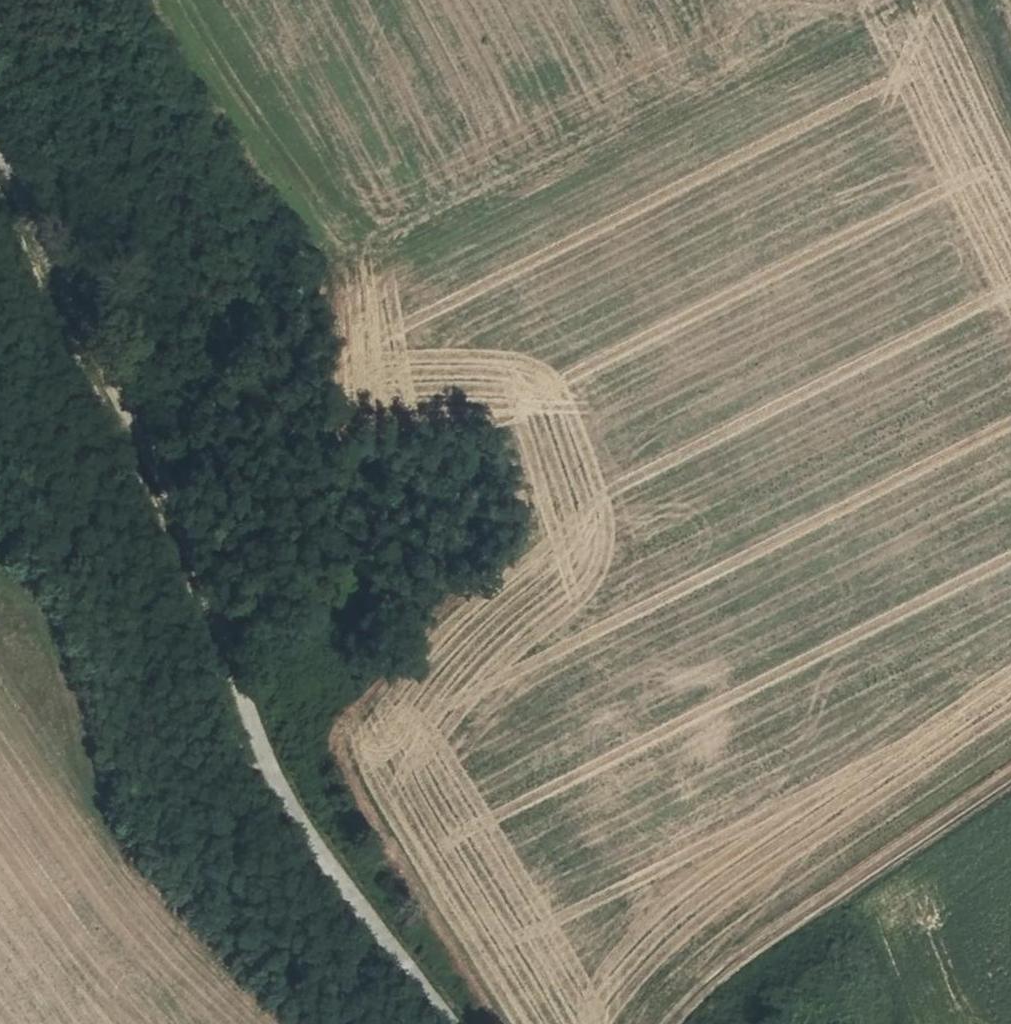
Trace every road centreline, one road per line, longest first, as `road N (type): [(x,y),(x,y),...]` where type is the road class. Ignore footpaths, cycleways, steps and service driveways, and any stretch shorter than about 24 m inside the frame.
road 1 (track): [(0,159),(199,552),(288,807),(458,1023)]
road 2 (track): [(680,1023),(719,970),(1010,766)]
road 3 (track): [(1010,114),(966,0)]

